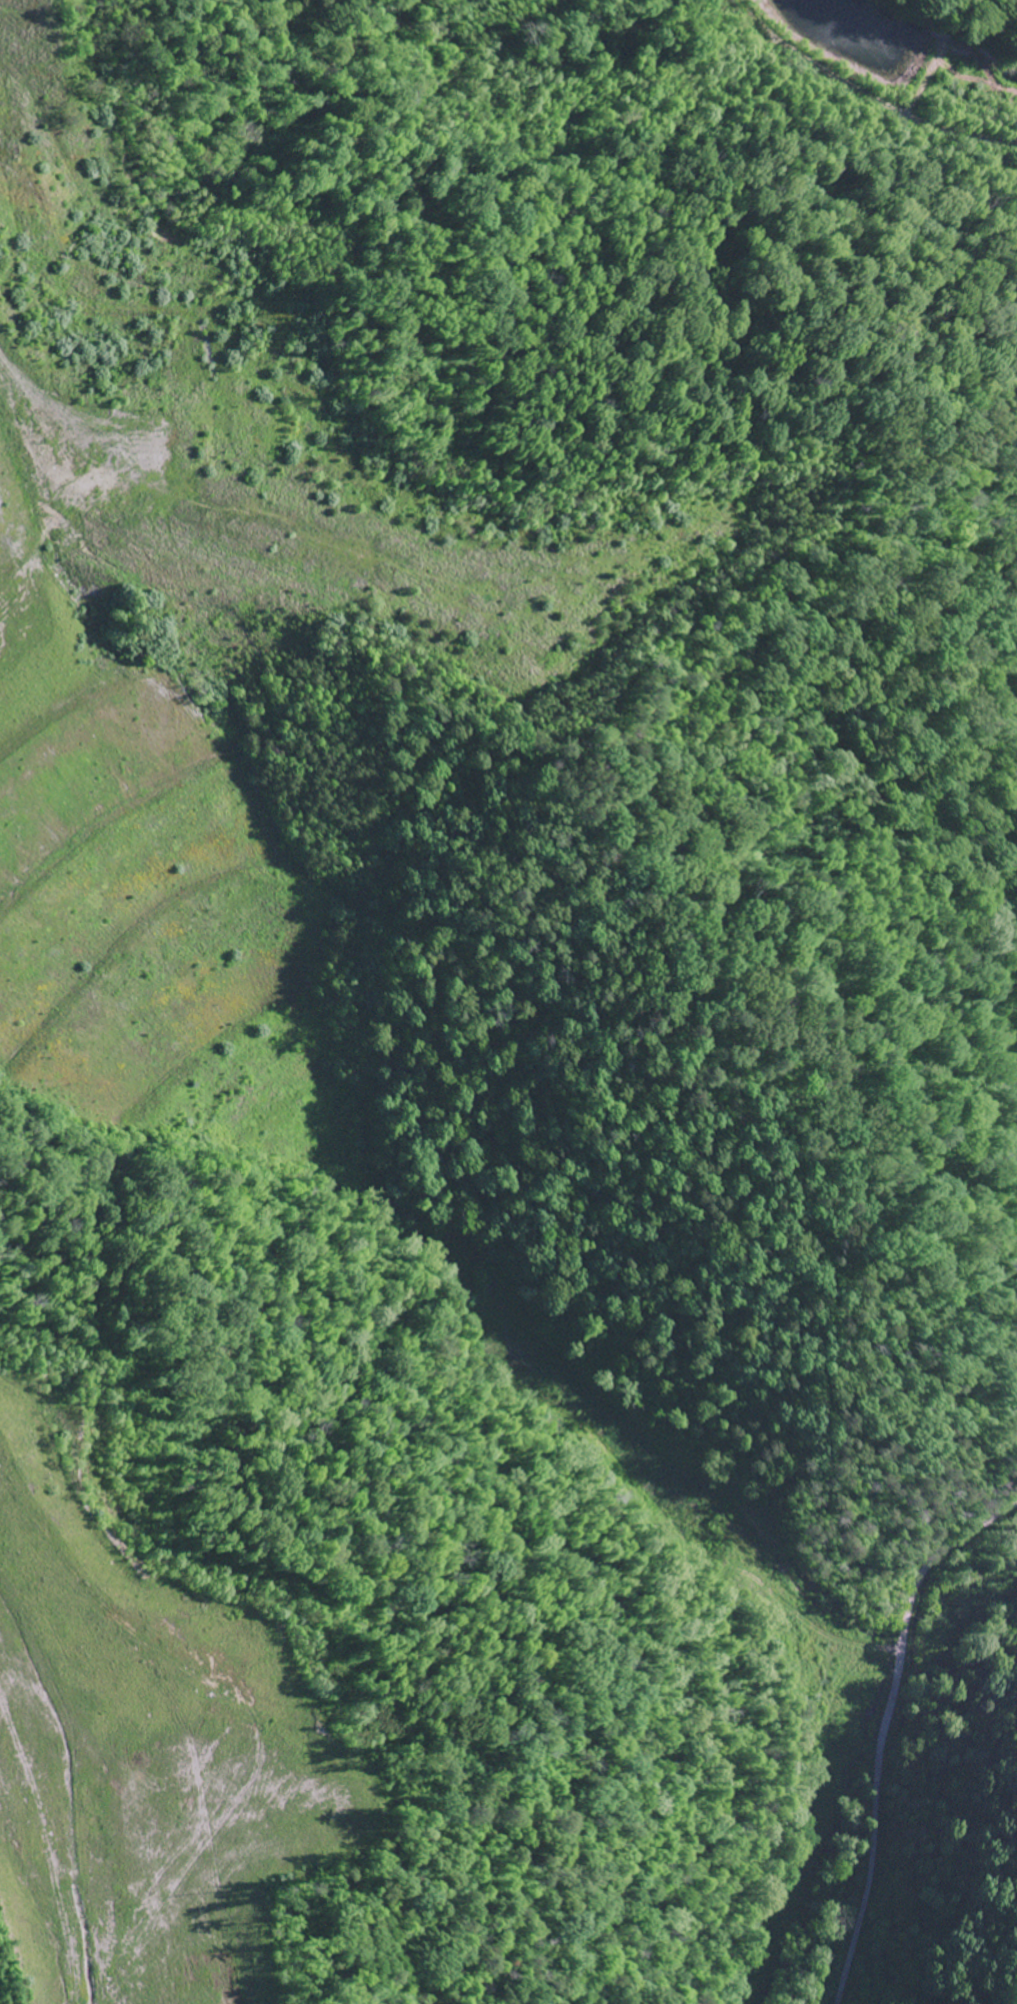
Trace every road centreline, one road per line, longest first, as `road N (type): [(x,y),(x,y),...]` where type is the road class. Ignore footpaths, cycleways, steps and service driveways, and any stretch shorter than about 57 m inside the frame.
road 1 (residential): [(838,2003),(913,1601),(936,1559),(1016,1507)]

